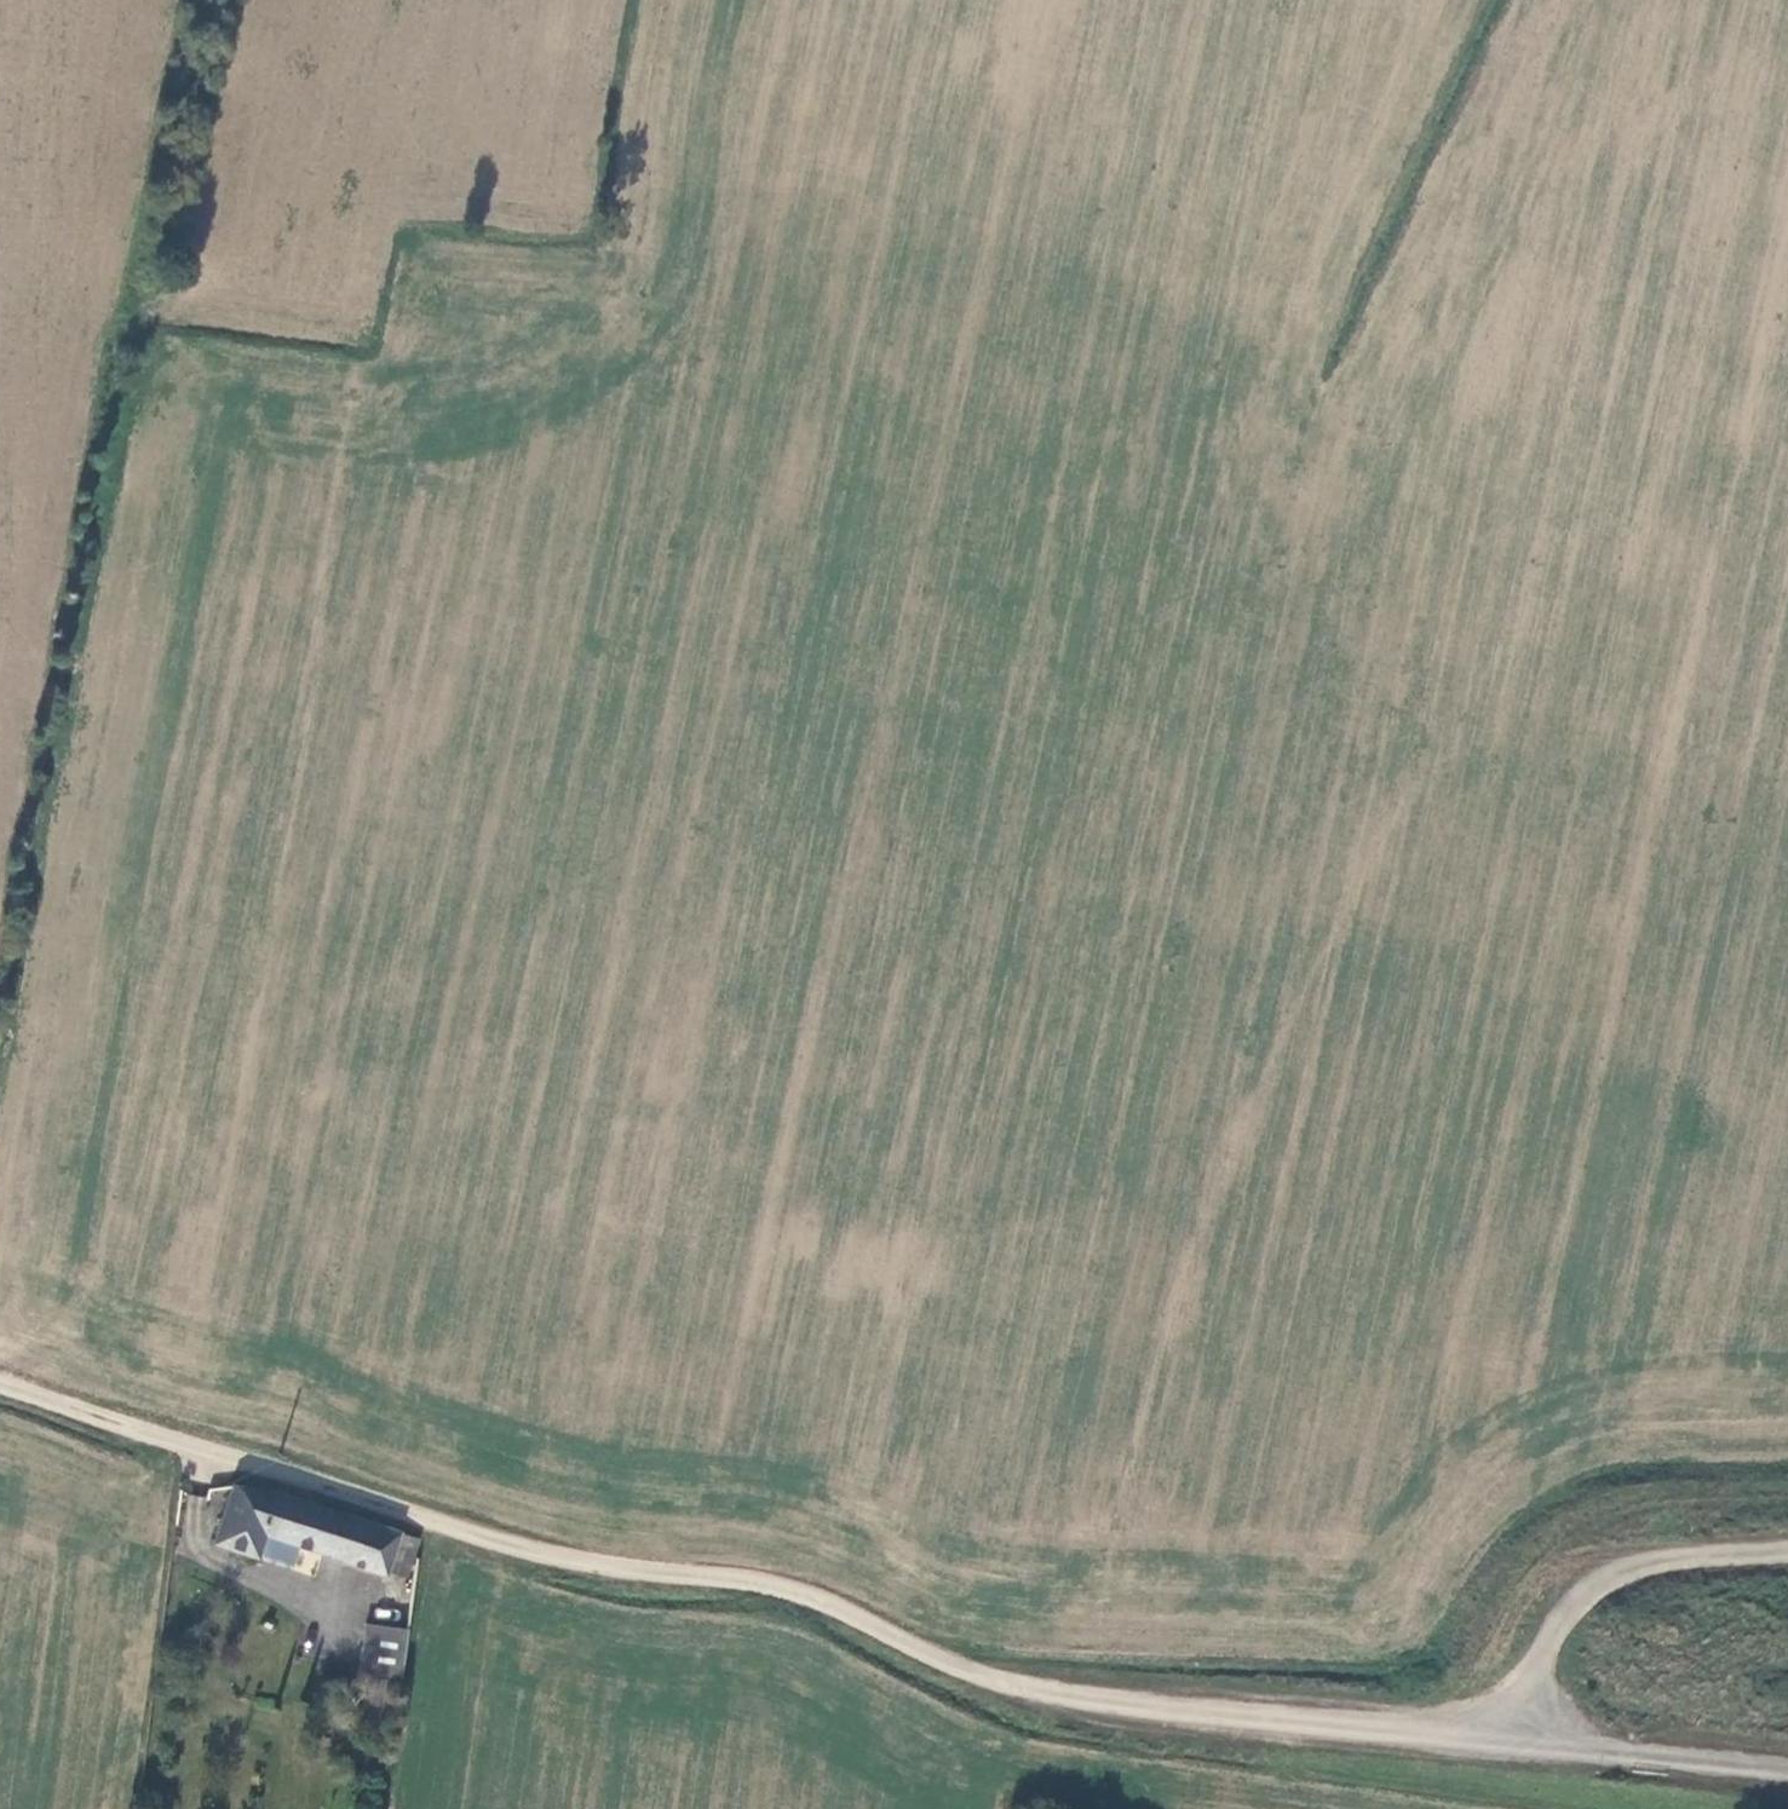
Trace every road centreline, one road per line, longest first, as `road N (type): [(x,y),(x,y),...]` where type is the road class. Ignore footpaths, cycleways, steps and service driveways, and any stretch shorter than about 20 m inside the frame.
road 1 (unclassified): [(0,1387),(534,1554),(775,1586),(994,1678),(1125,1704),(1634,1756)]
road 2 (track): [(1787,1554),(1645,1565),(1580,1599),(1540,1673),(1534,1746)]

